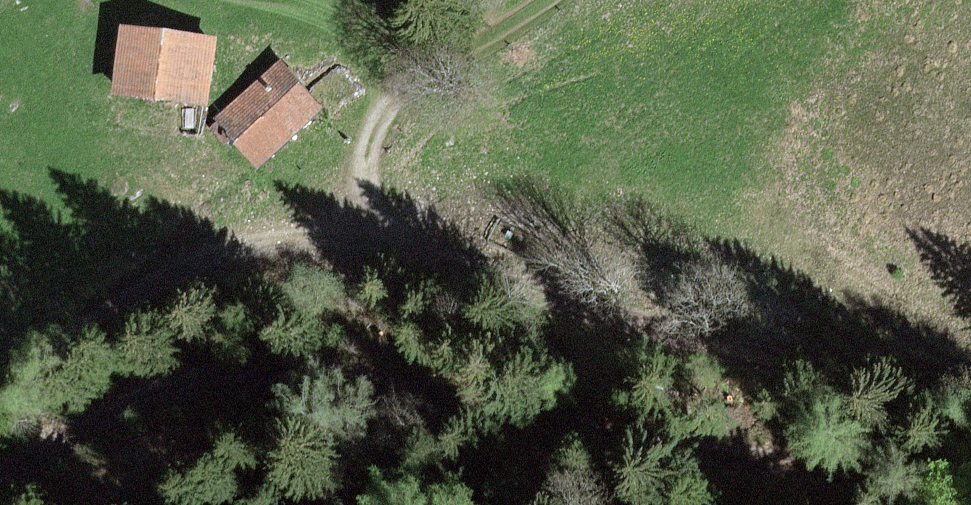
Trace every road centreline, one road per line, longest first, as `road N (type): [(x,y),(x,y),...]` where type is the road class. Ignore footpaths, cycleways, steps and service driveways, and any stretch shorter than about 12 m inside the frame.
road 1 (track): [(0,471),(162,382),(242,365),(321,371),(937,474),(970,472)]
road 2 (track): [(970,385),(888,381),(394,243),(368,205),(368,153),(384,109),(414,77),(539,0)]

